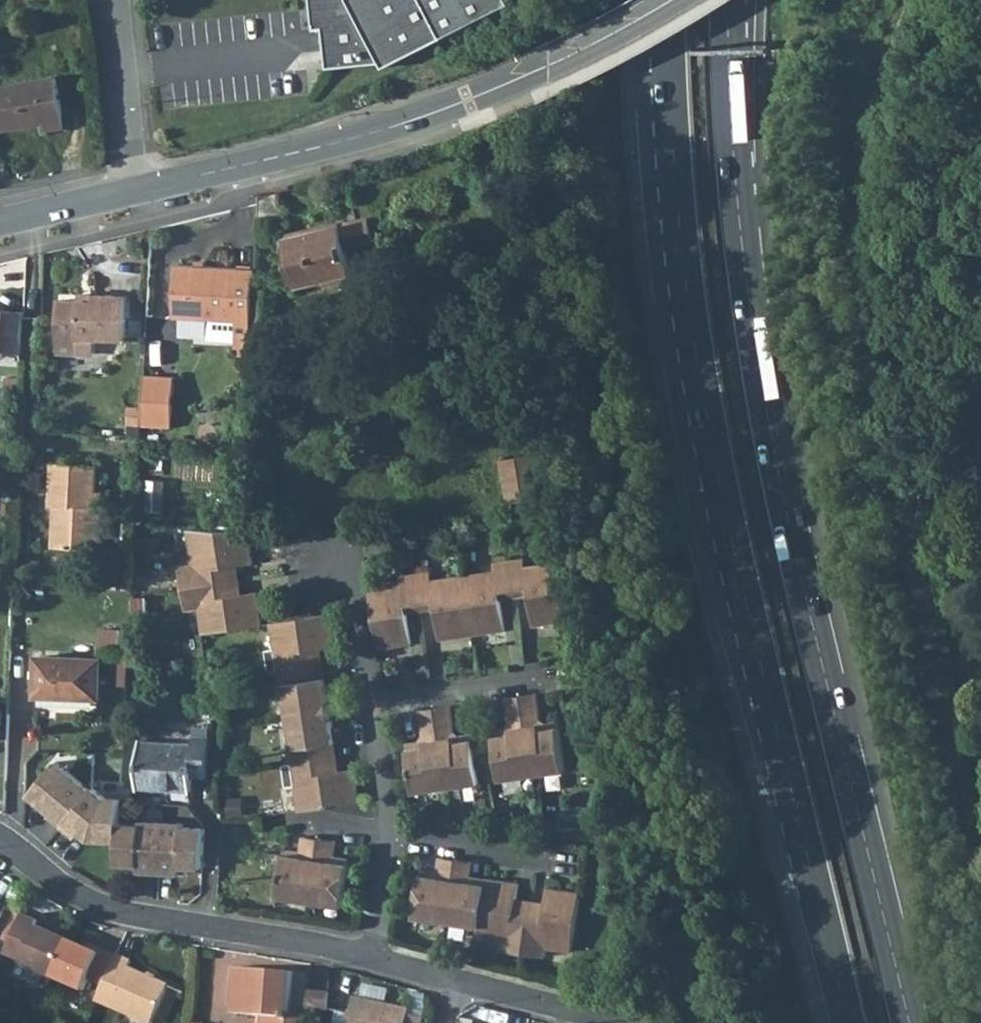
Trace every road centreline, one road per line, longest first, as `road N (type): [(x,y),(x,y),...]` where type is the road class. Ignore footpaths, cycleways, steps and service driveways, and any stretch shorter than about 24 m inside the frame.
road 1 (trunk): [(909,1022),(760,371),(737,200),(729,0)]
road 2 (trunk): [(668,0),(672,131),(697,365),(847,1022)]
road 3 (tertiary): [(130,191),(400,126),(548,67),(678,0)]
road 4 (residential): [(0,835),(83,898),(372,957)]
road 5 (residential): [(130,191),(109,0)]
road 6 (residential): [(393,836),(578,865)]
road 7 (residential): [(555,678),(375,703)]
road 8 (residential): [(451,979),(617,1022)]
road 9 (residential): [(375,703),(360,605),(324,567)]
road 10 (residential): [(393,836),(375,703)]
road 11 (tertiary): [(130,191),(0,222)]
road 12 (residential): [(372,957),(393,836)]

